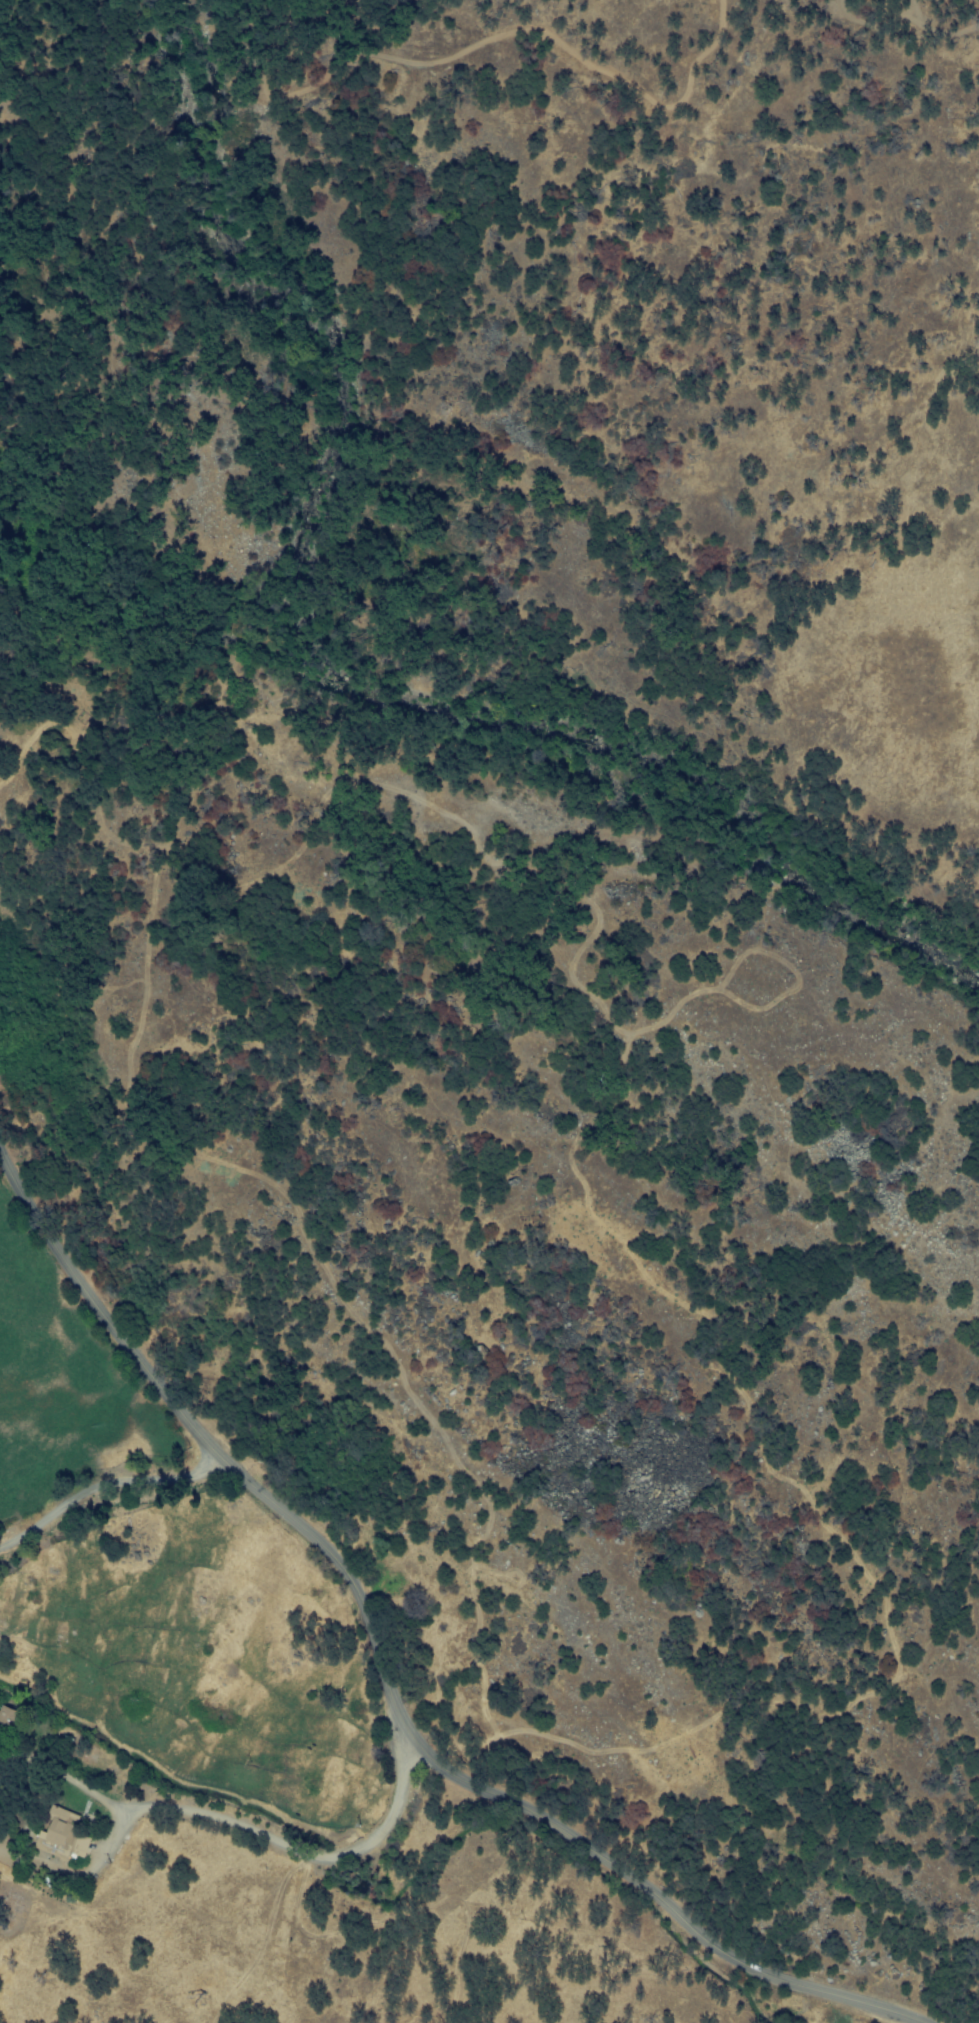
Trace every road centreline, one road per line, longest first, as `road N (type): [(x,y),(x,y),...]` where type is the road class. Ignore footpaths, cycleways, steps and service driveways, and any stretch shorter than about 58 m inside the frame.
road 1 (tertiary): [(0,1149),(64,1264),(227,1461),(320,1543),(367,1618),(404,1728),(426,1759),(634,1878),(759,1974),(925,2022)]
road 2 (residential): [(0,1554),(192,1466),(227,1461)]

